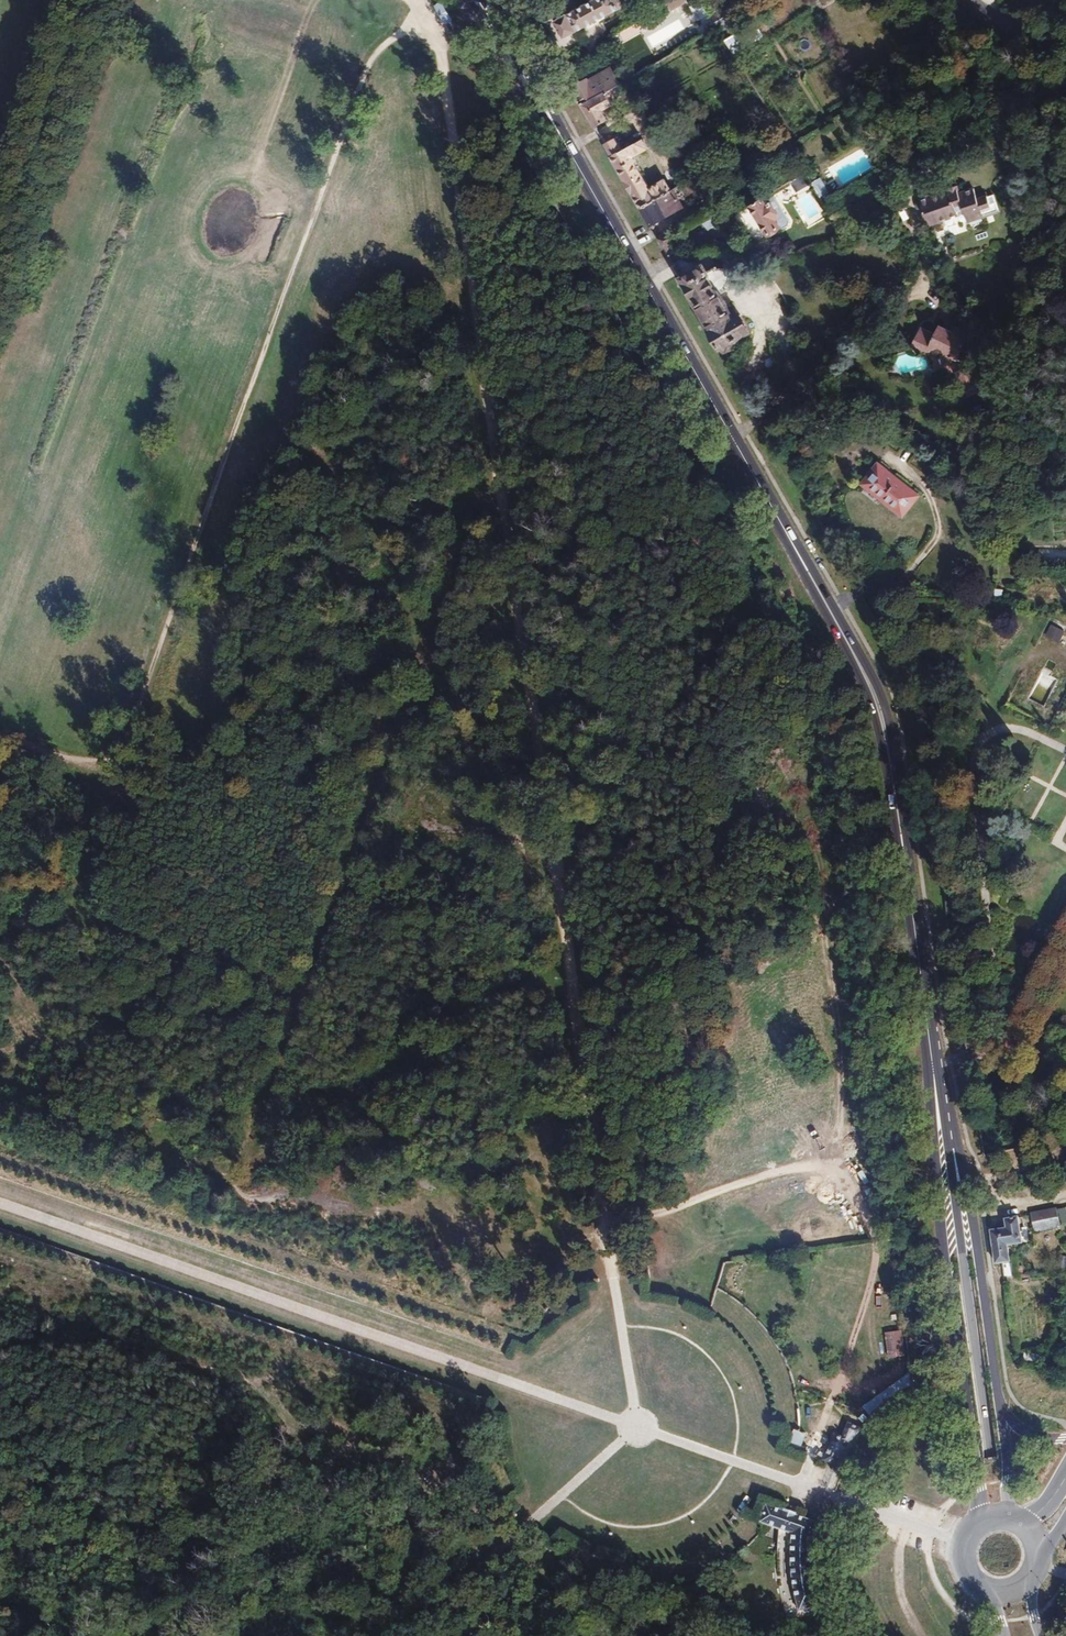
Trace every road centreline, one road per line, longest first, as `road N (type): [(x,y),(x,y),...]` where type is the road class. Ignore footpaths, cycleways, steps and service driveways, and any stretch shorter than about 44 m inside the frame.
road 1 (track): [(459,0),(431,14),(636,1426),(521,1530)]
road 2 (secondary): [(484,0),(870,689),(911,845),(963,1192)]
road 3 (track): [(933,1533),(0,1203)]
road 4 (track): [(431,14),(368,64),(121,757),(65,765),(0,736)]
road 5 (secondary): [(1015,1635),(963,1192)]
road 6 (secondary): [(963,1192),(977,1524)]
road 7 (track): [(365,839),(398,738),(464,632),(513,590)]
road 8 (secondary): [(1000,1401),(963,1192)]
road 9 (track): [(521,1530),(404,1635)]
road 10 (residential): [(1065,69),(967,0)]

